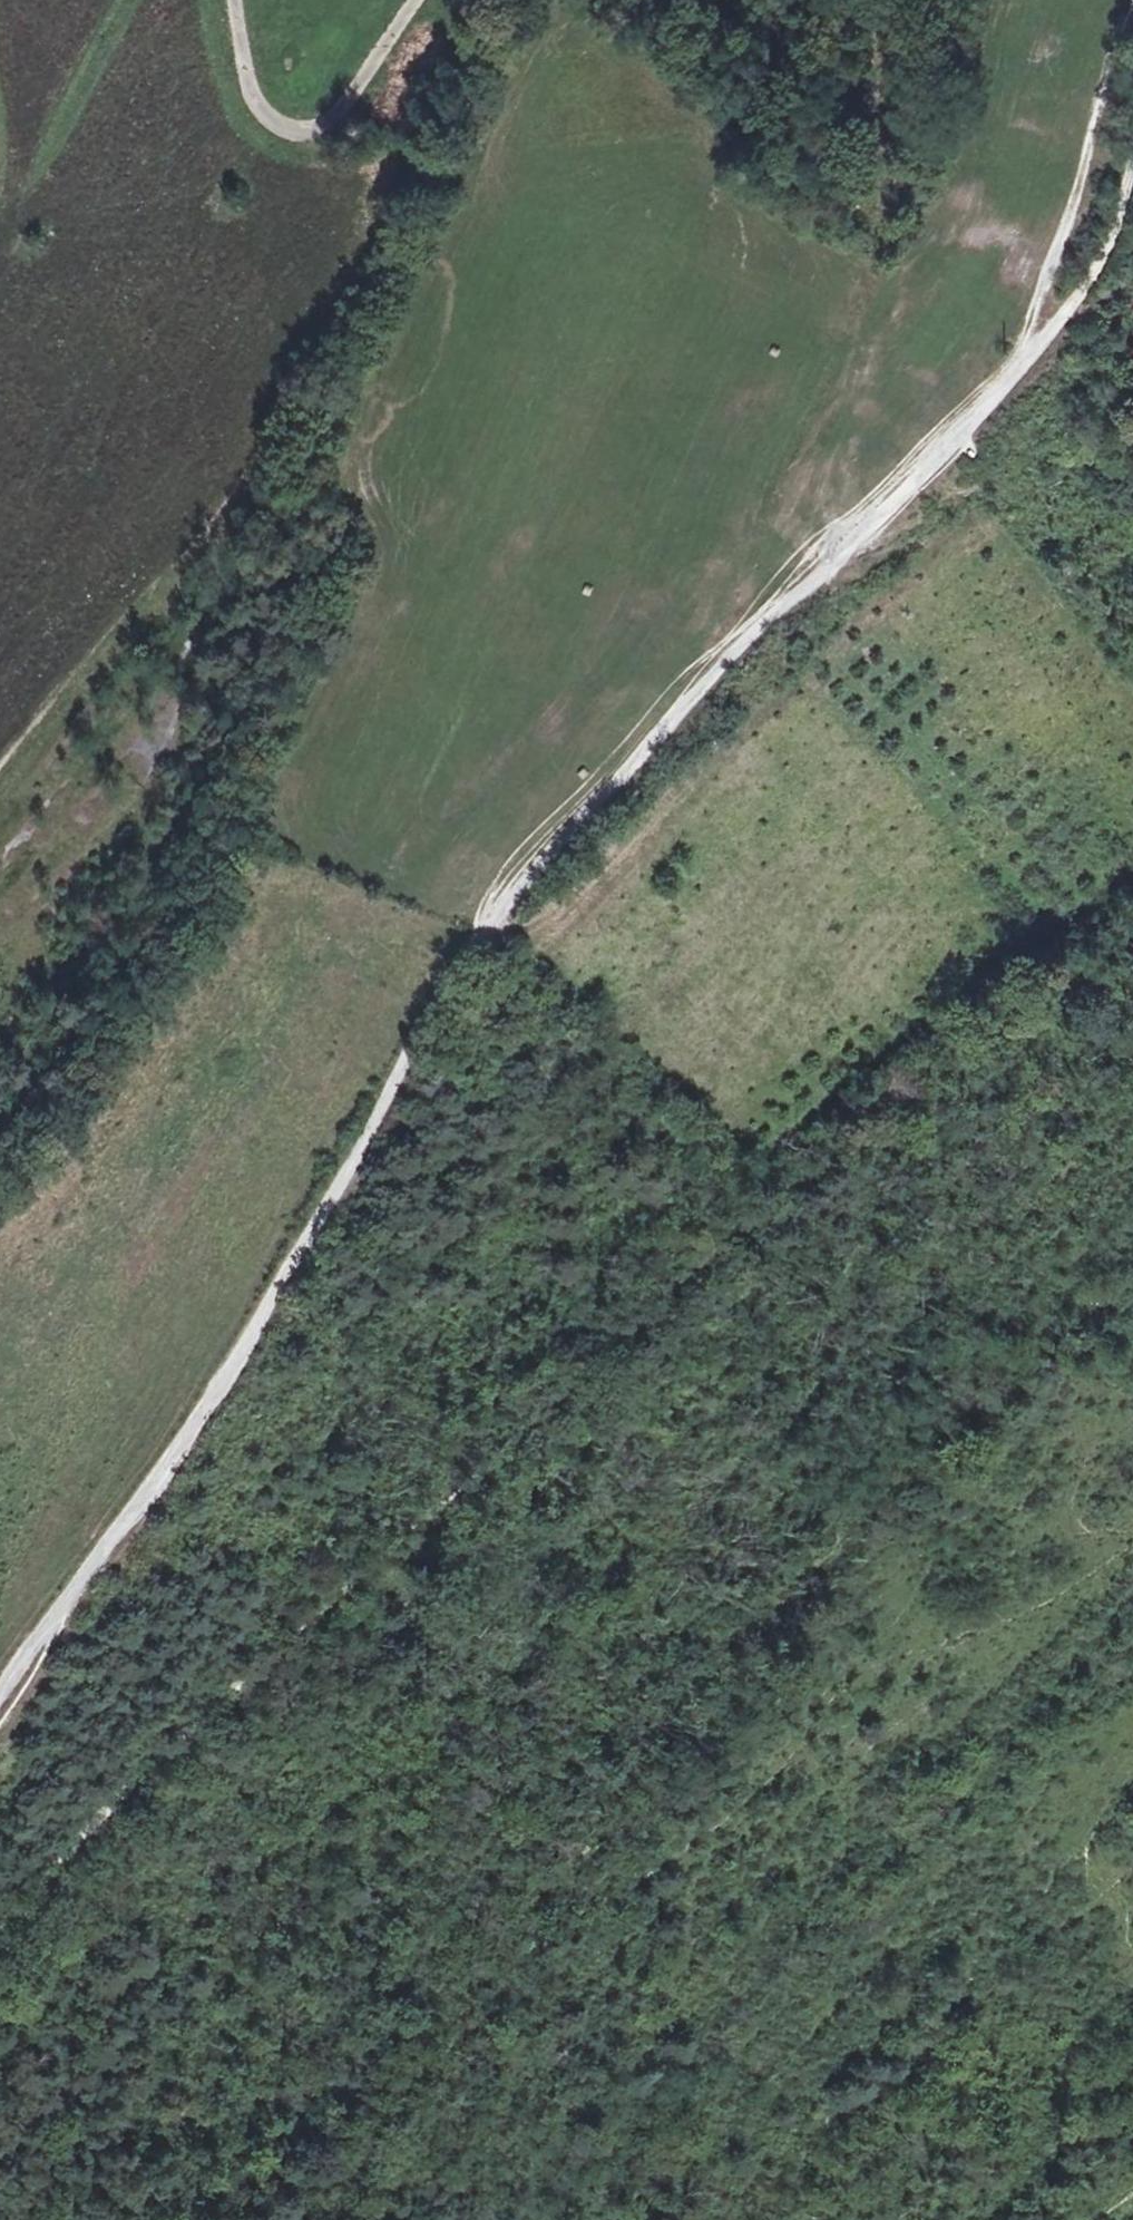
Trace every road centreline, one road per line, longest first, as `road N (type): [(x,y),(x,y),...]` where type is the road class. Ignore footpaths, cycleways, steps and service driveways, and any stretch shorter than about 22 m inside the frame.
road 1 (track): [(1132,93),(1118,175),(1078,269),(983,391),(755,614),(457,964),(284,1259),(0,1698)]
road 2 (track): [(0,1932),(348,1594),(756,1216),(936,1061),(1132,920)]

